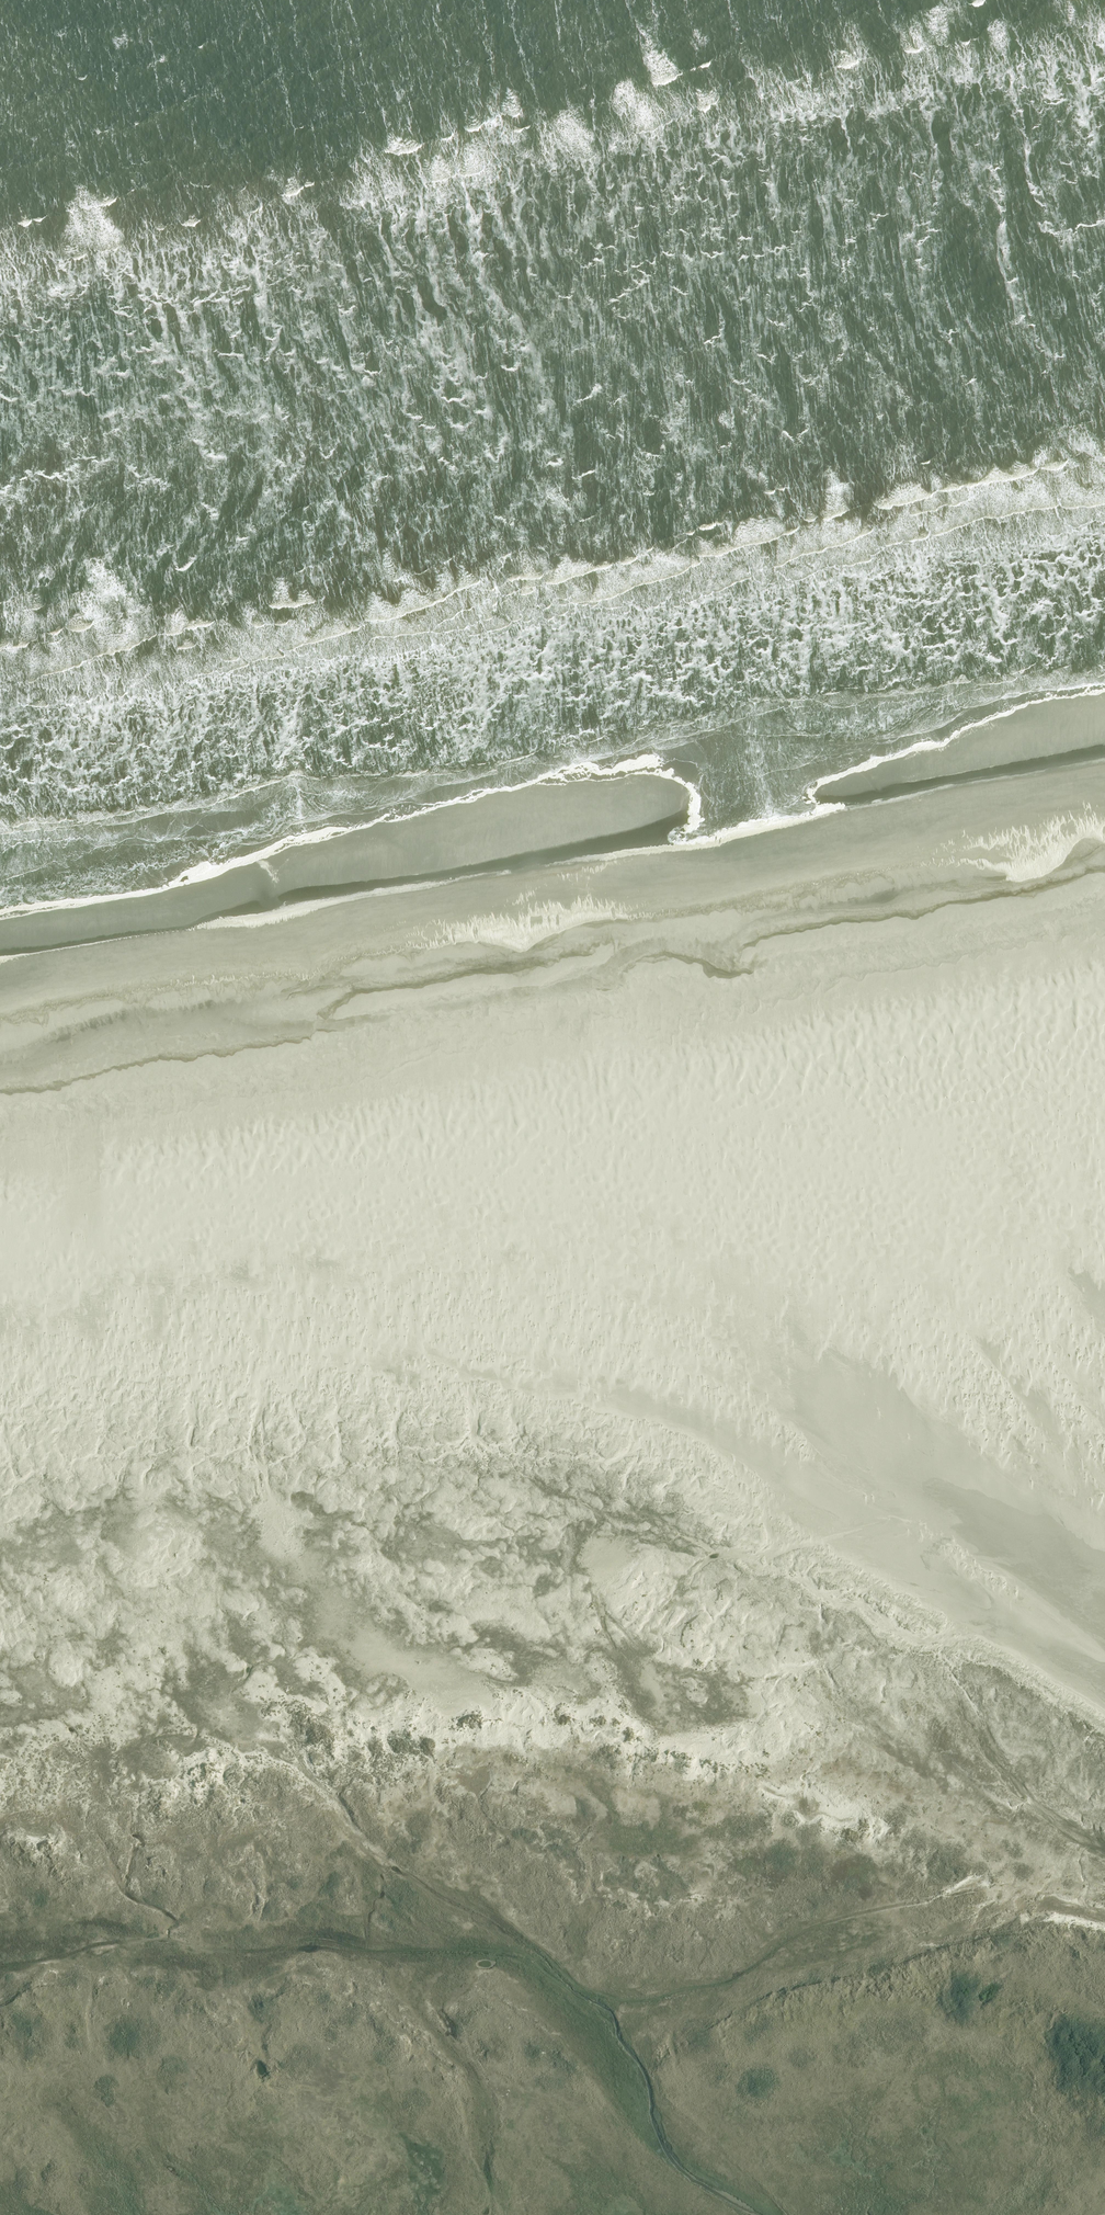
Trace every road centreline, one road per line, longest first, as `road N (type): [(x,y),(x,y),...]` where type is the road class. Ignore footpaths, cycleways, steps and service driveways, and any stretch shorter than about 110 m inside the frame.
road 1 (track): [(0,1966),(171,1940),(262,1953),(314,1936),(380,1952),(511,1952),(534,1959),(561,1984),(639,2001),(723,1984),(808,1931),(990,1880)]

